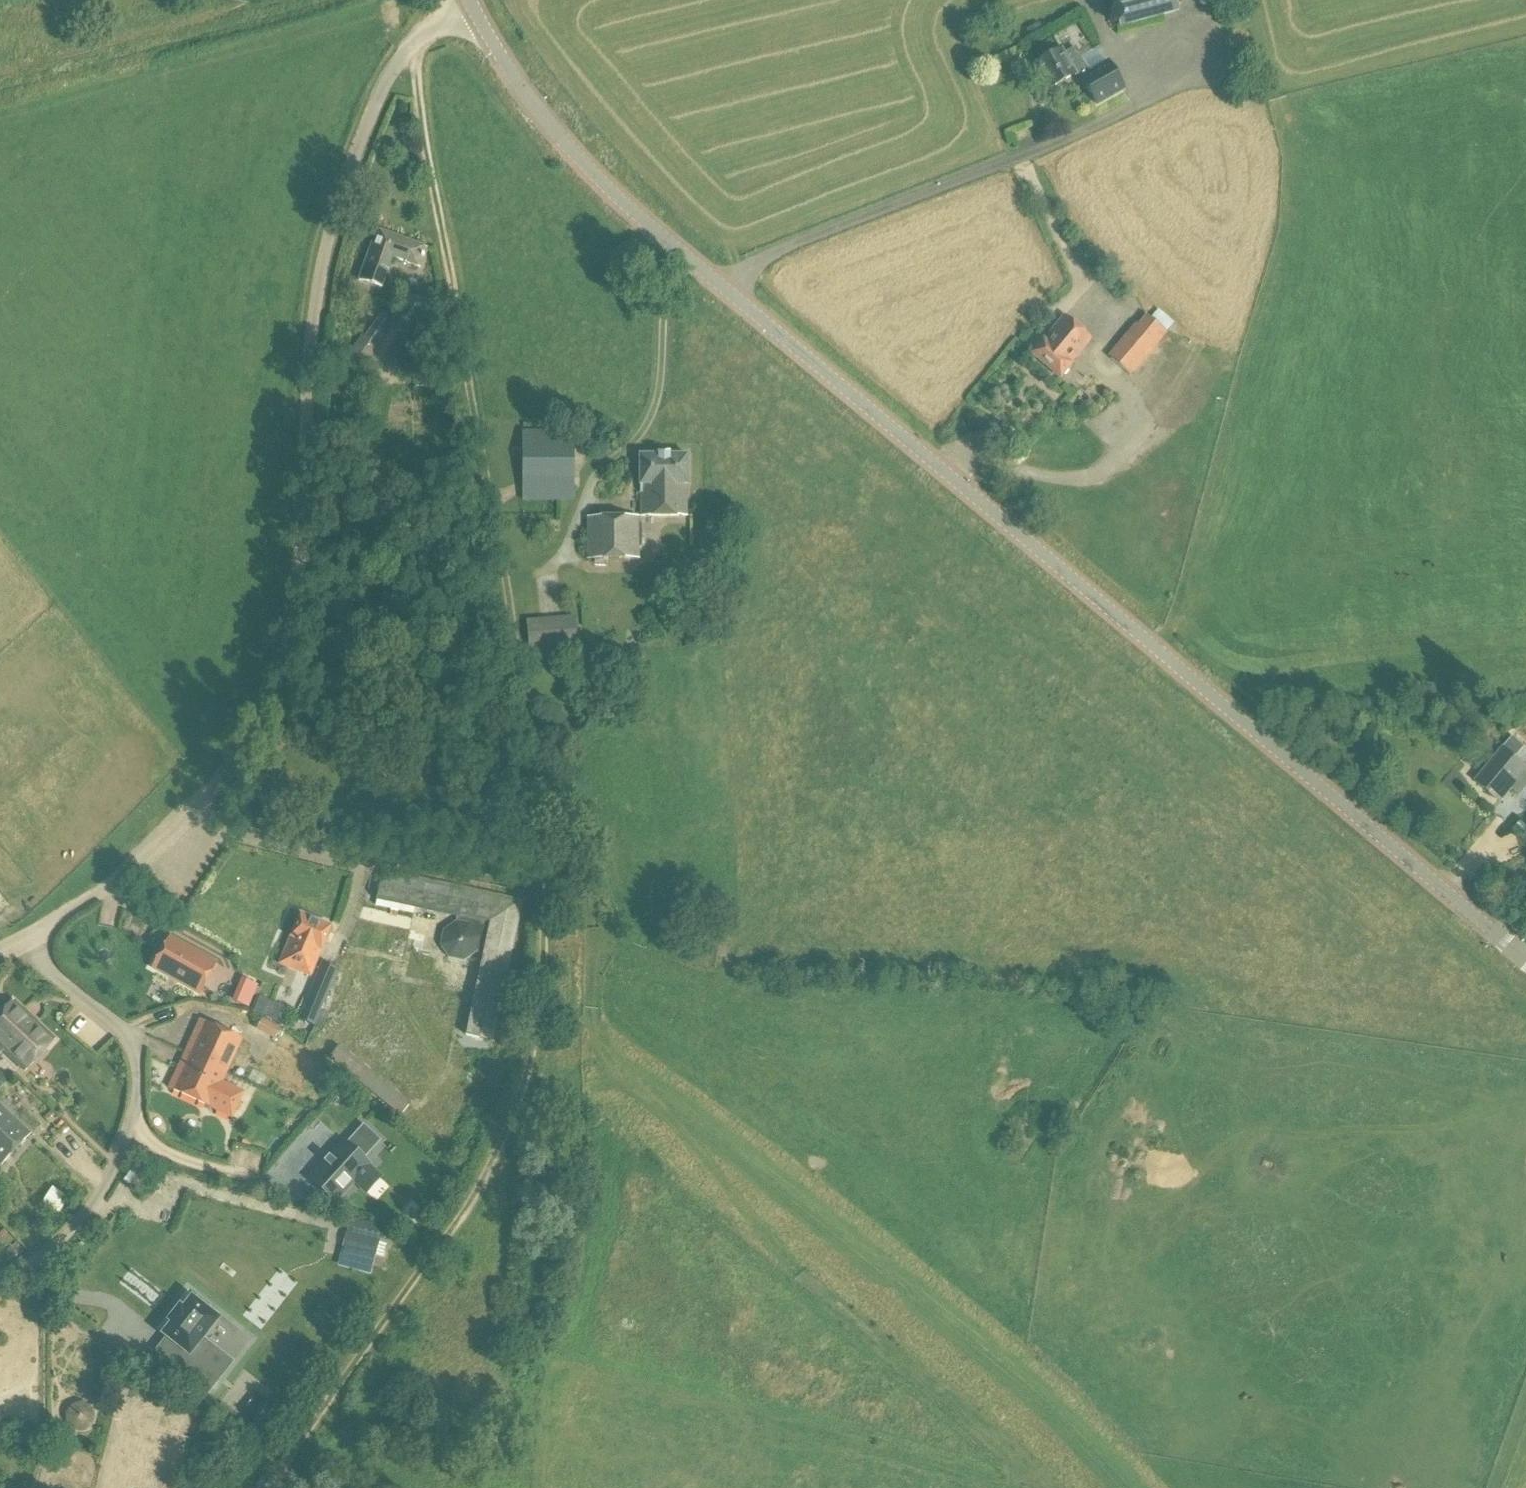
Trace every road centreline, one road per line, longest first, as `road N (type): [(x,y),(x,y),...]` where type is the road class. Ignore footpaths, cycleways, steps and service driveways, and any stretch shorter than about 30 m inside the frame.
road 1 (tertiary): [(1525,960),(604,180),(558,135),(473,8)]
road 2 (unclassified): [(0,951),(103,894),(182,832),(234,763),(280,651),(330,232),(387,78),(418,41),(473,8)]

